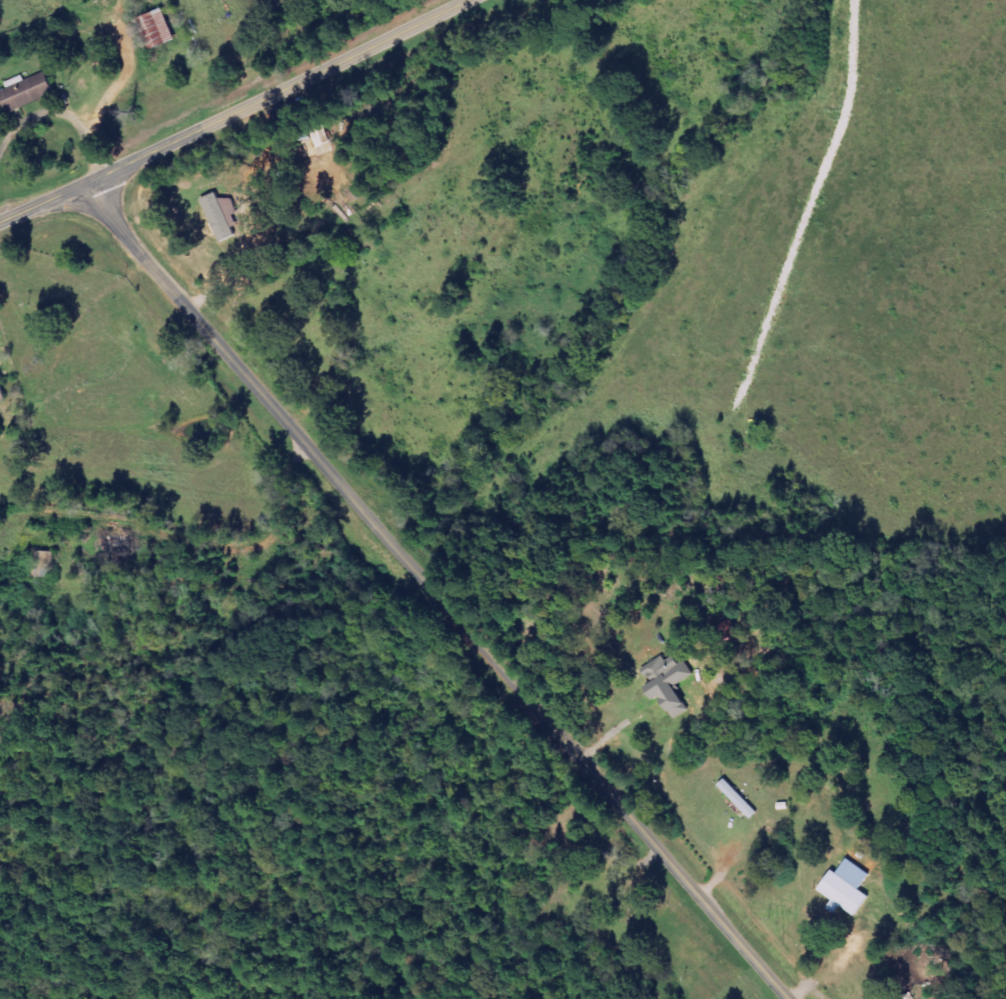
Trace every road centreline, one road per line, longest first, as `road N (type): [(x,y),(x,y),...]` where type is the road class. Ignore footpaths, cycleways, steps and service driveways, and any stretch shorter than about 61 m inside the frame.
road 1 (tertiary): [(86,183),(788,998)]
road 2 (primary): [(0,221),(465,0)]

